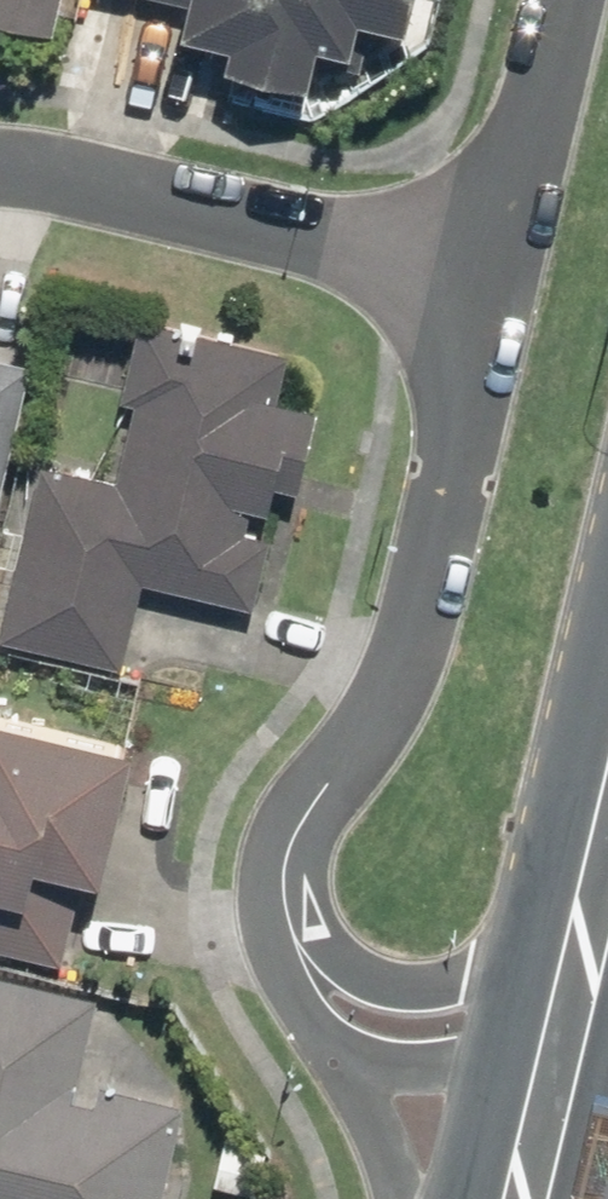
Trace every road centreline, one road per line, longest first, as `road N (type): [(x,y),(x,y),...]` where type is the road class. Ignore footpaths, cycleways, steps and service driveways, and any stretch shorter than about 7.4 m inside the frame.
road 1 (residential): [(494,265),(412,633),(302,833),(286,867),(284,903)]
road 2 (residential): [(0,164),(494,265)]
road 3 (residential): [(284,903),(332,957),(371,979),(600,1007)]
road 4 (residential): [(557,0),(494,265)]
road 5 (residential): [(577,1094),(353,1055)]
road 6 (residential): [(353,1055),(312,1021),(284,903)]
road 7 (secondary): [(411,1198),(353,1055)]

